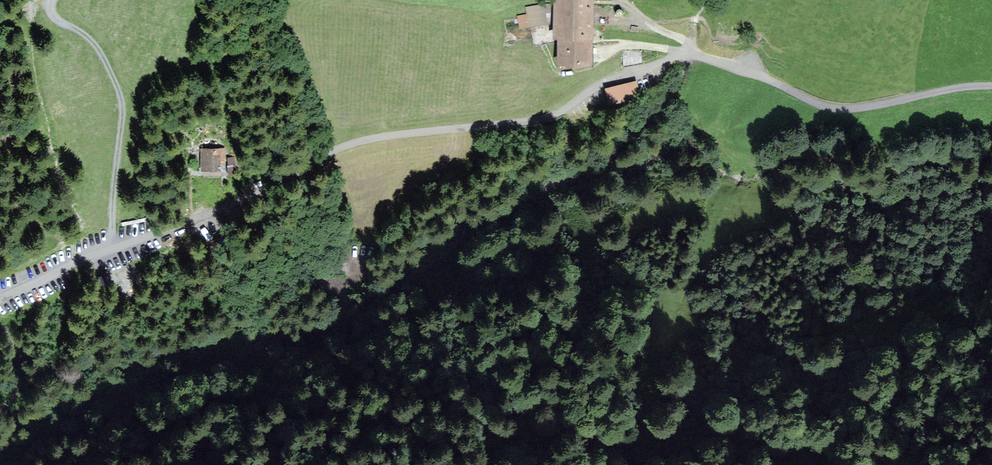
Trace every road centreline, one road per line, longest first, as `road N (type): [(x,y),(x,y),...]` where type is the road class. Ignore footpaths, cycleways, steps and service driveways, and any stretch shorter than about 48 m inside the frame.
road 1 (unclassified): [(991,87),(827,107),(702,54),(682,54),(590,89),(556,115),(335,150),(185,224),(0,299)]
road 2 (track): [(52,0),(54,17),(89,38),(105,59),(121,98),(111,248)]
road 3 (track): [(333,284),(326,267),(222,206)]

